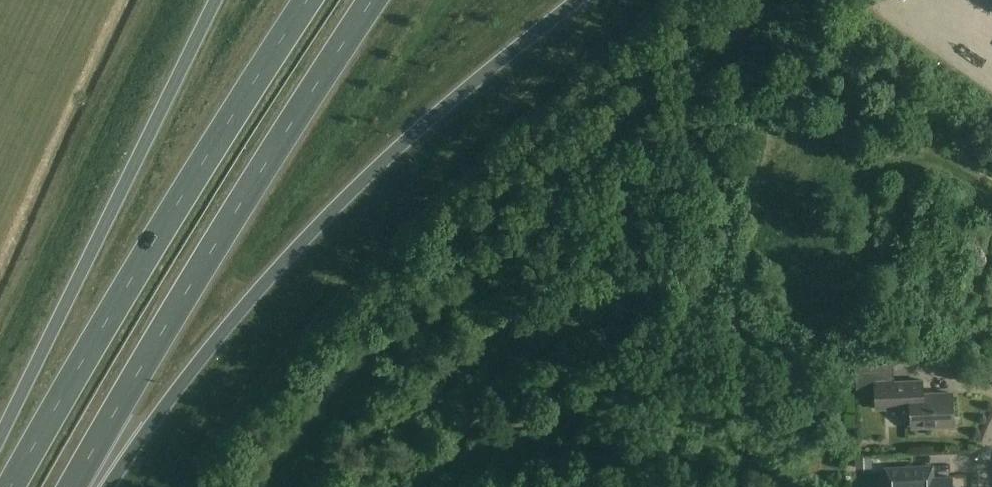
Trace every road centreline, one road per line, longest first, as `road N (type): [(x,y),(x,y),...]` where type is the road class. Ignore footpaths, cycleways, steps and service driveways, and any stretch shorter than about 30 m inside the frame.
road 1 (trunk): [(104,486),(226,329),(340,205),(423,126),(579,0)]
road 2 (trunk): [(74,486),(372,0)]
road 3 (trunk): [(309,0),(13,486)]
road 4 (trunk): [(215,0),(0,436)]

